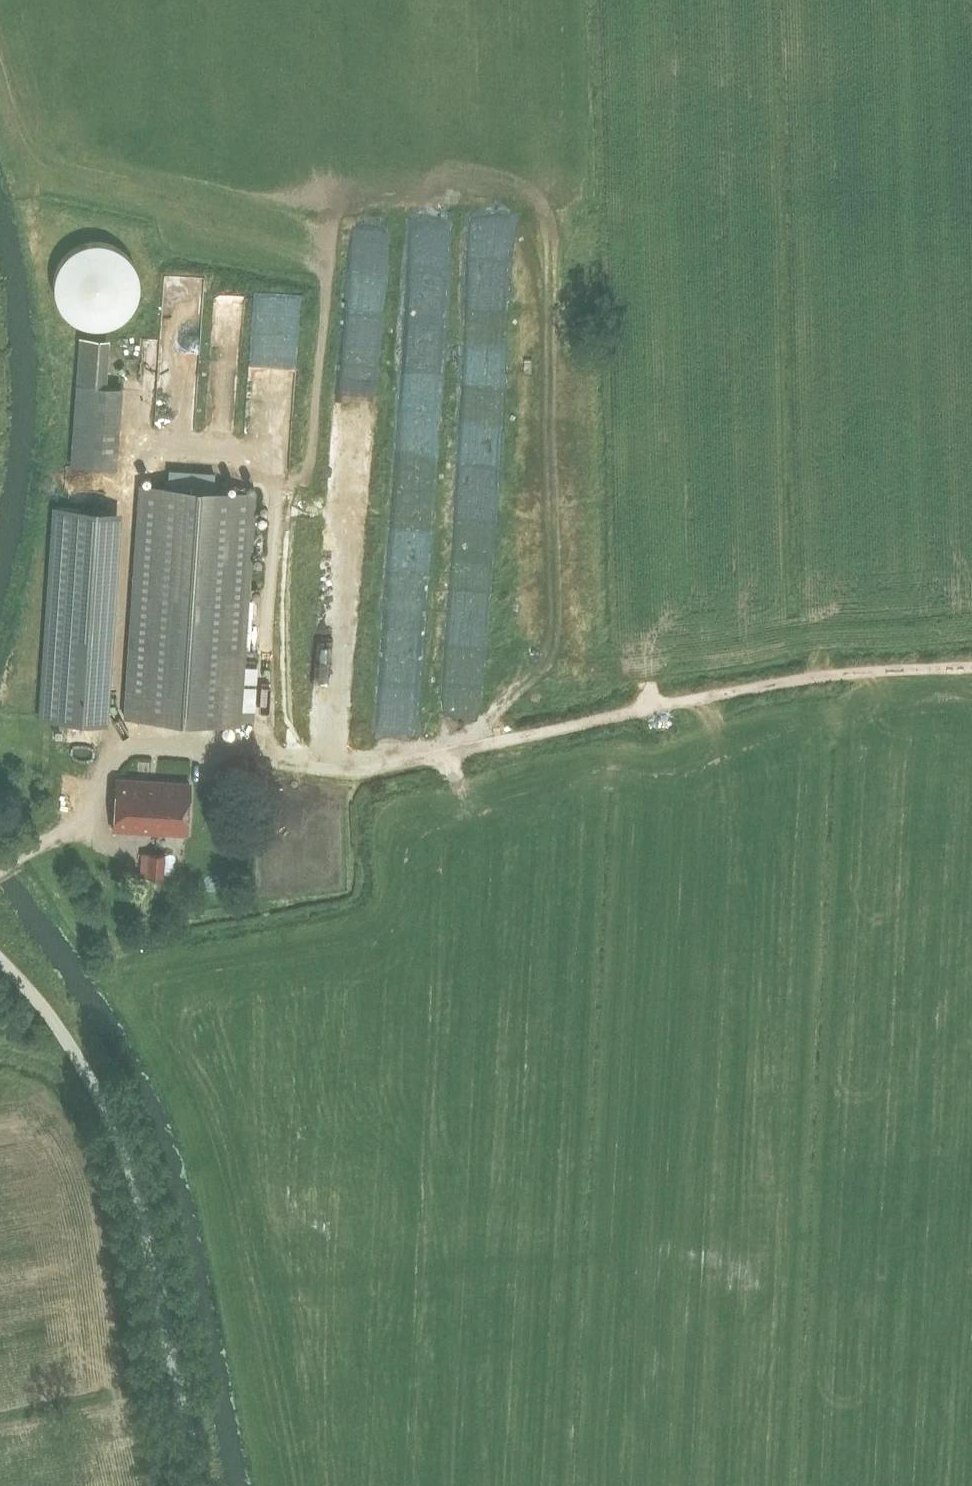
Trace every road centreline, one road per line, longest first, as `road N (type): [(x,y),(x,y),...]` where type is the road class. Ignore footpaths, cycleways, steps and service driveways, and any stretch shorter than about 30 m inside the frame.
road 1 (track): [(0,868),(60,829),(125,725),(251,734),(295,773),(372,772),(665,702),(847,670),(971,665)]
road 2 (track): [(194,1485),(131,1186),(49,1017),(0,967)]

